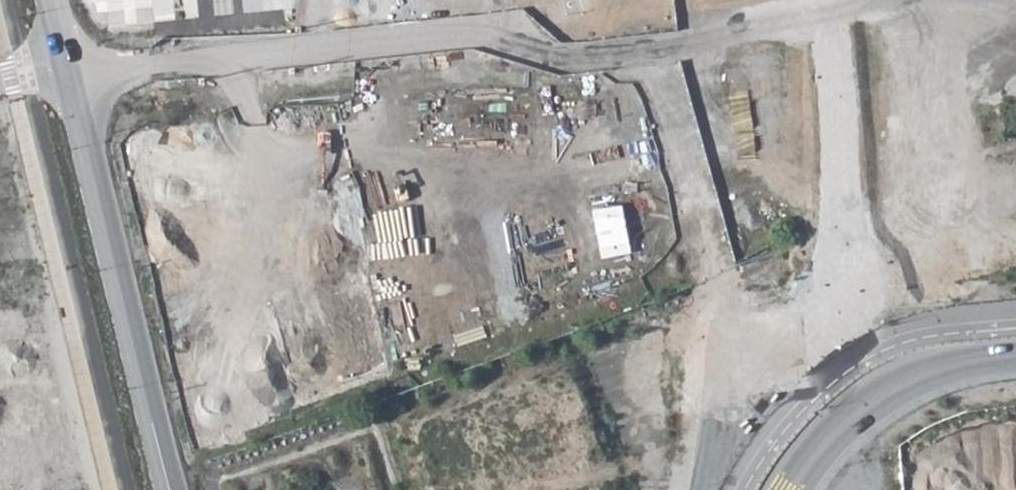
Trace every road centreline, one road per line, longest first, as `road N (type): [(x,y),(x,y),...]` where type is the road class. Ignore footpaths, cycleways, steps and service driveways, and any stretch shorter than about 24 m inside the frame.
road 1 (primary): [(171,489),(53,0)]
road 2 (unknown): [(786,489),(793,385),(848,218),(827,0)]
road 3 (tertiary): [(1015,352),(912,374),(822,441),(786,489)]

